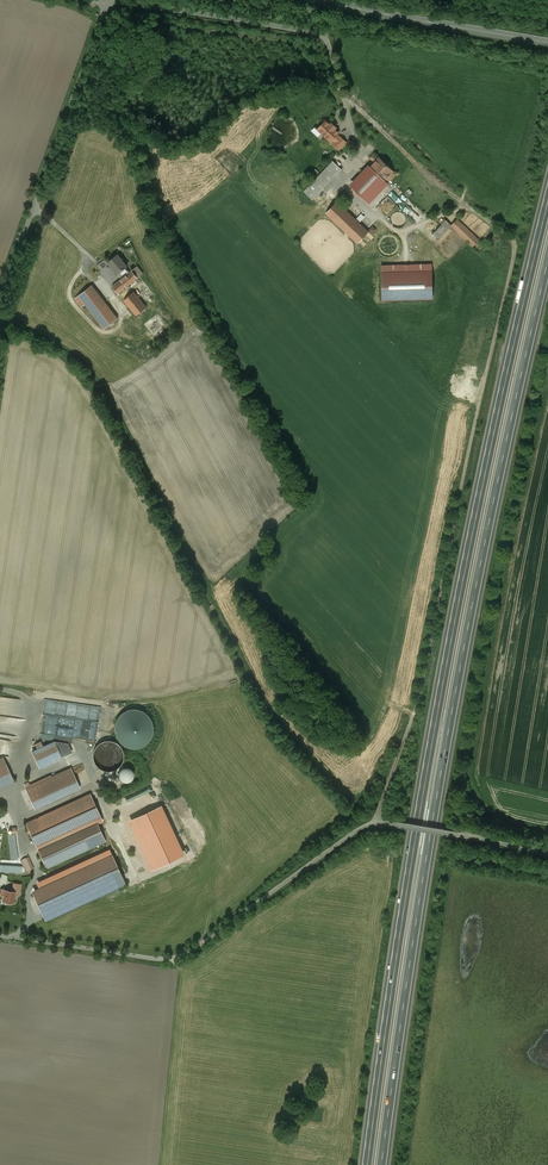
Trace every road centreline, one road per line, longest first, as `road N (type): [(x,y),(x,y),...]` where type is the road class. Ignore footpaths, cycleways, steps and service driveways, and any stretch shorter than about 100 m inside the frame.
road 1 (motorway): [(547,204),(447,658),(369,1164)]
road 2 (motorway): [(383,1164),(461,665),(547,264)]
road 3 (unclassified): [(0,934),(174,958),(374,819),(547,854)]
road 4 (unclassified): [(110,1),(0,301)]
road 5 (tertiary): [(321,0),(547,41)]

